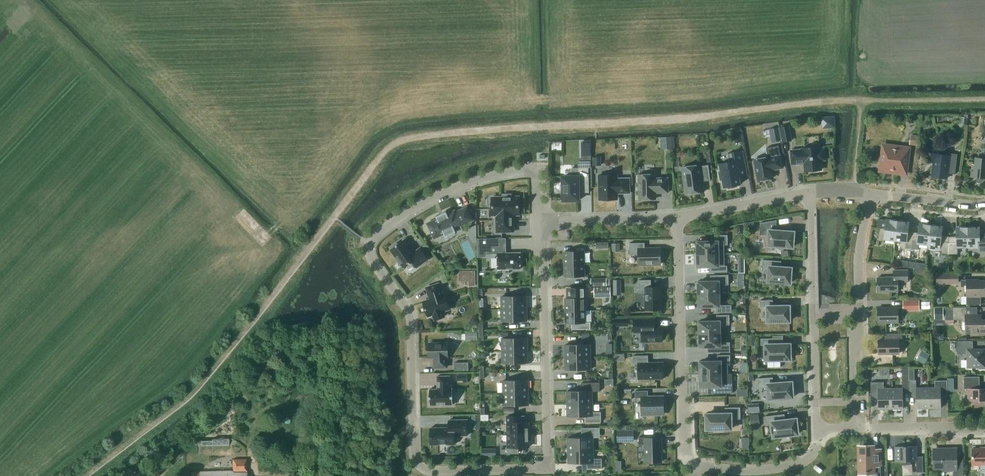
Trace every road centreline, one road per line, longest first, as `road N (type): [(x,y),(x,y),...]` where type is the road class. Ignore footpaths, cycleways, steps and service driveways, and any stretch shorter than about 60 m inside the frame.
road 1 (residential): [(542,221),(549,468),(422,468),(414,455),(410,318),(372,259),(371,242),(435,197),(541,169)]
road 2 (residential): [(815,432),(816,451),(786,466),(732,470),(683,454),(676,218)]
road 3 (residential): [(815,432),(812,192)]
road 4 (residential): [(853,428),(869,193)]
road 5 (unclassified): [(812,192),(676,218)]
road 6 (unclassified): [(676,218),(542,221)]
road 7 (residential): [(984,427),(853,428)]

